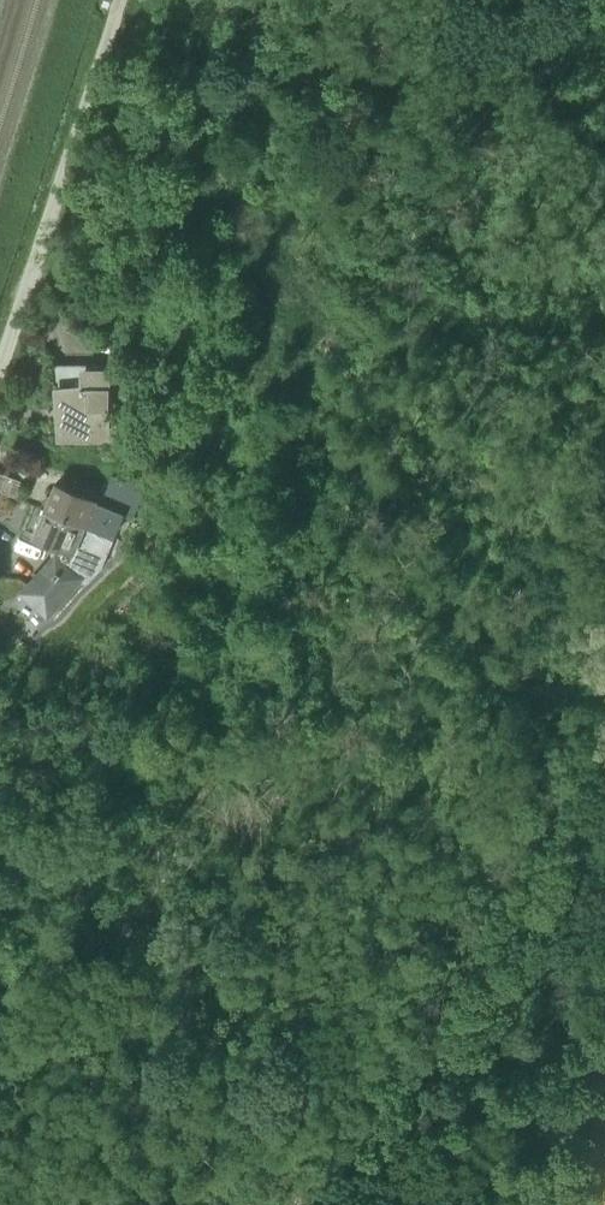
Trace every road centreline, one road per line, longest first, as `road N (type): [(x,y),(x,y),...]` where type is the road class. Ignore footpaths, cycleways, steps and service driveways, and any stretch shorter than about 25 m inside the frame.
road 1 (unclassified): [(0,363),(118,0)]

